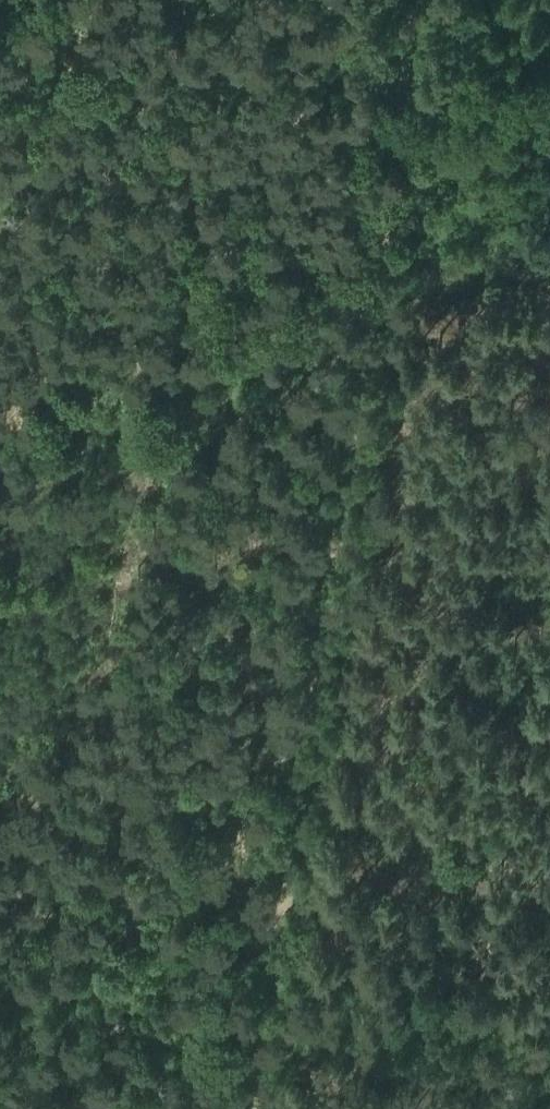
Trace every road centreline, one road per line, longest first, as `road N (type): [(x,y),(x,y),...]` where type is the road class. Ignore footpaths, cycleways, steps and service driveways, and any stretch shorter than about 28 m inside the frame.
road 1 (track): [(385,244),(258,1108)]
road 2 (track): [(0,989),(262,942),(549,997)]
road 3 (track): [(419,0),(385,244)]

